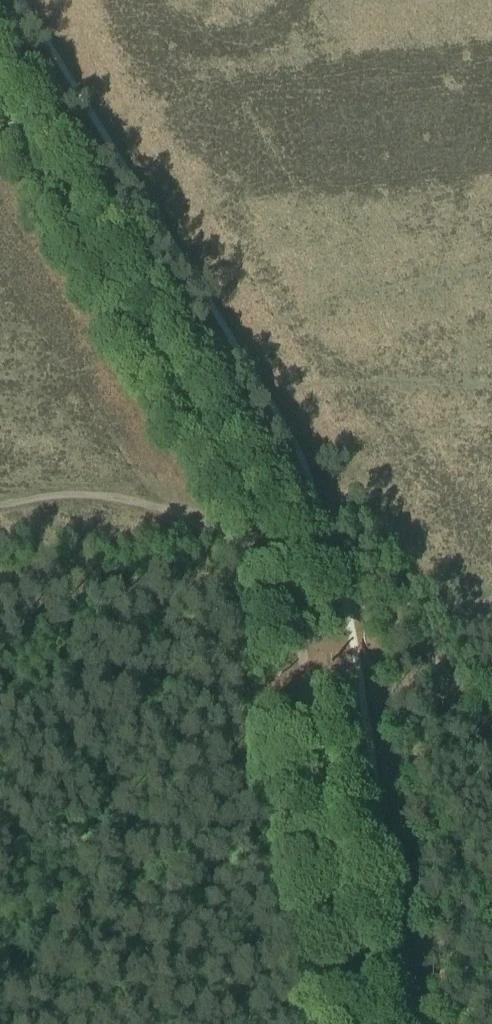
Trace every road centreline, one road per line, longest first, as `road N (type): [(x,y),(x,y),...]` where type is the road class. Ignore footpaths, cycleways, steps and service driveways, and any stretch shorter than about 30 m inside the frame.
road 1 (track): [(0,98),(255,503),(276,554)]
road 2 (track): [(357,1023),(316,741),(276,554)]
road 3 (track): [(0,505),(61,494),(108,498),(276,554)]
road 4 (track): [(379,609),(491,713)]

